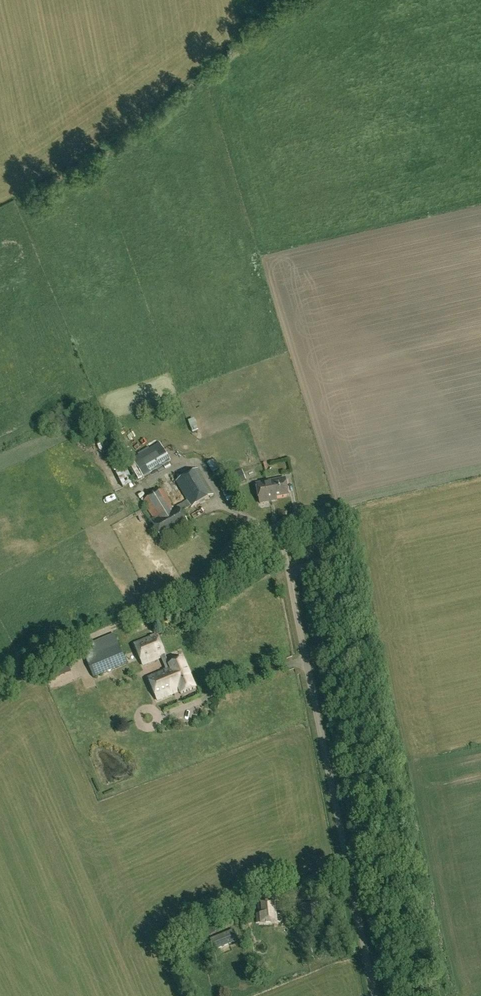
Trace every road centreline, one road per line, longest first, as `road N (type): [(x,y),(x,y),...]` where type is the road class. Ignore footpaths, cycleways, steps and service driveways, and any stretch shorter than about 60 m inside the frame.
road 1 (unclassified): [(375,995),(289,569)]
road 2 (unclassified): [(289,569),(325,560),(337,532),(325,513),(309,509),(279,525),(280,534)]

